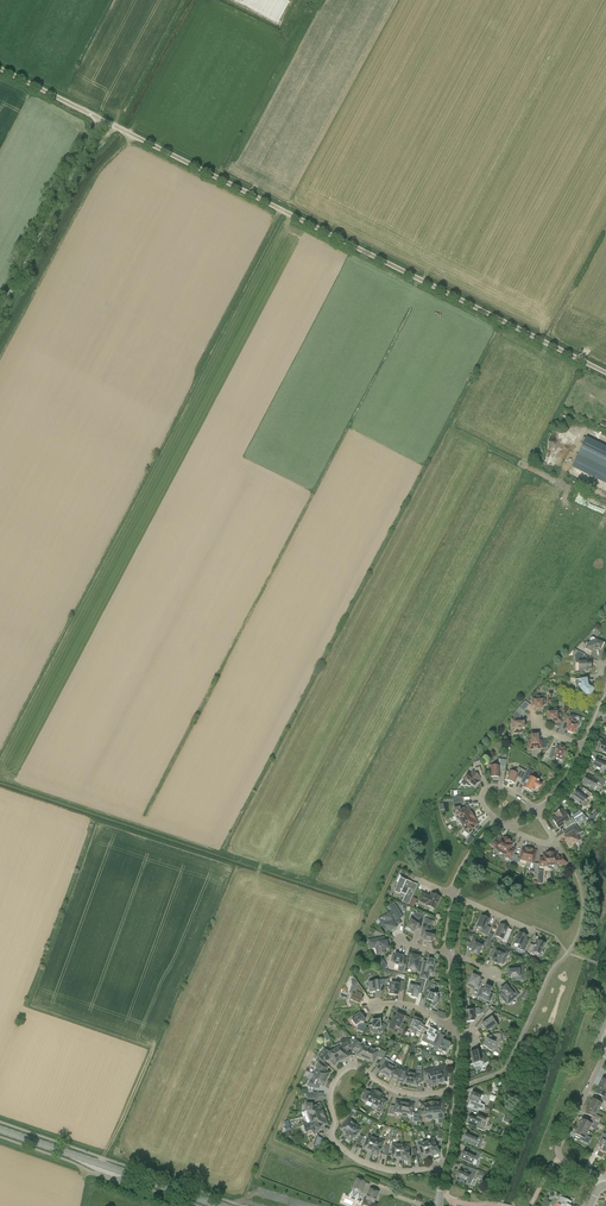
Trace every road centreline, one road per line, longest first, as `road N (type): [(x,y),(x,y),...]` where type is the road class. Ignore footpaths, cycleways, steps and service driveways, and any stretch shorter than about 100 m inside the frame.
road 1 (unclassified): [(605,373),(100,119)]
road 2 (residential): [(453,1091),(409,1094),(353,1066),(336,1078),(330,1098),(336,1120),(329,1134),(349,1154),(394,1170),(441,1164)]
road 3 (primary): [(221,1205),(0,1131)]
road 4 (unclassified): [(0,312),(100,119)]
road 5 (residential): [(605,1182),(558,1151),(605,1054)]

